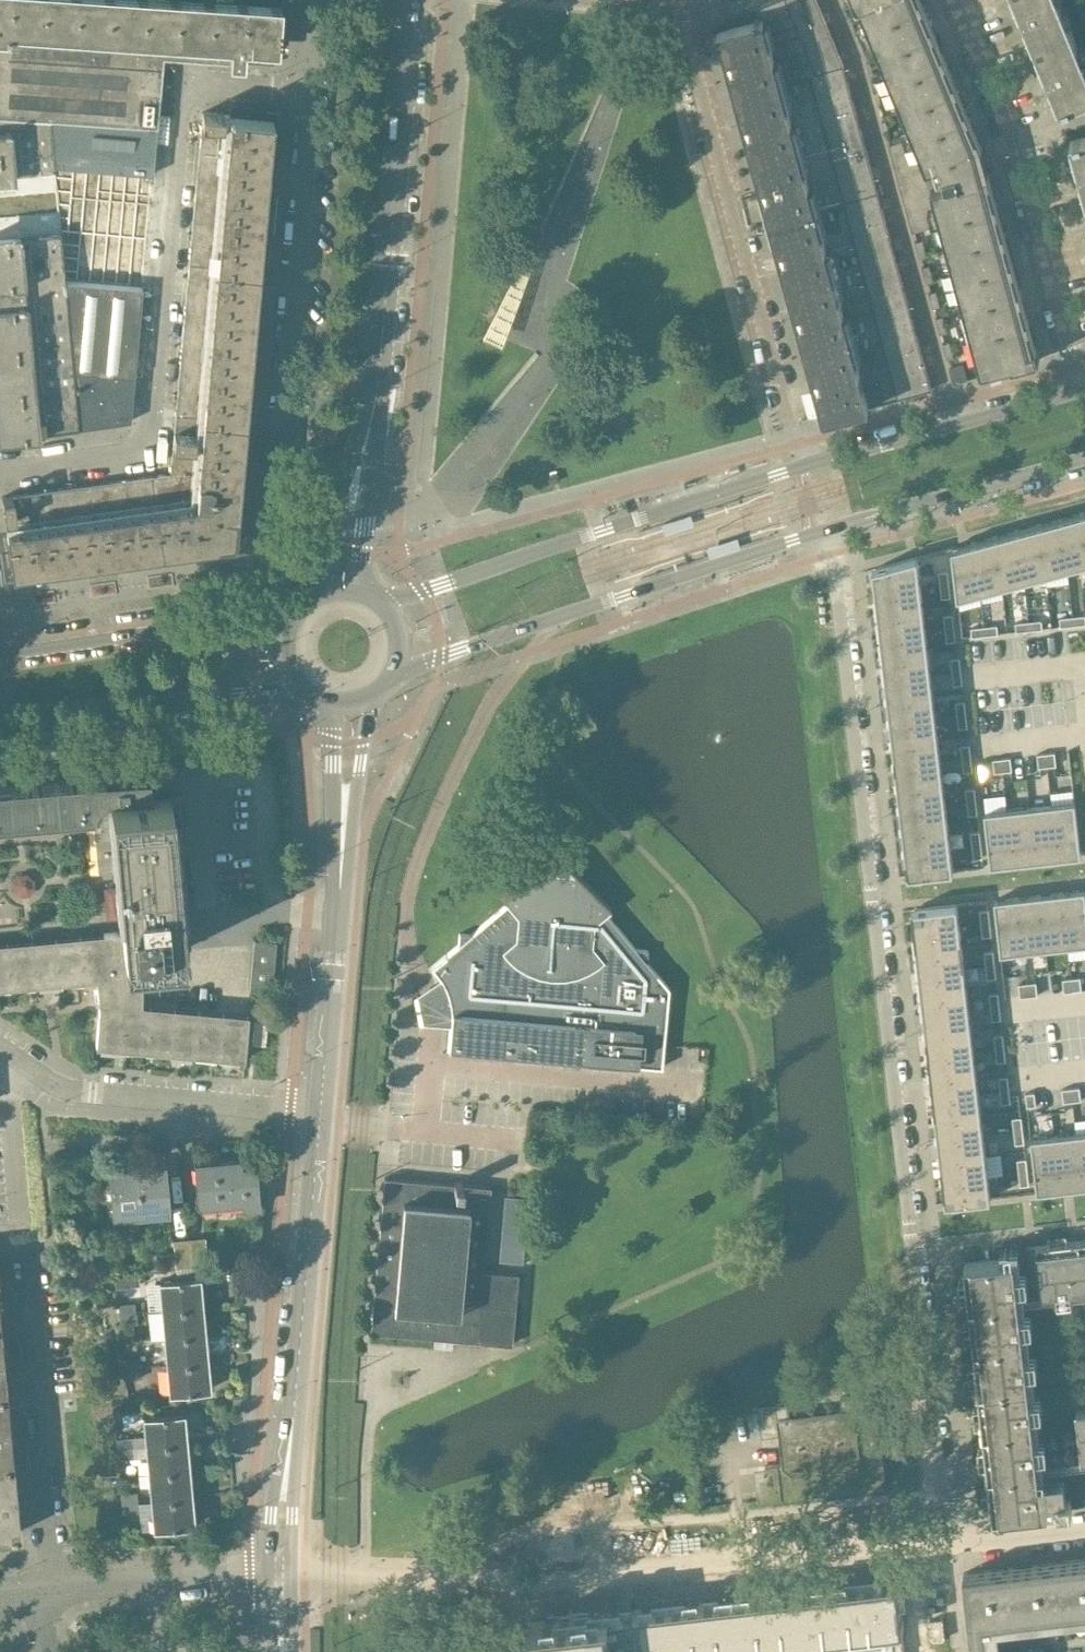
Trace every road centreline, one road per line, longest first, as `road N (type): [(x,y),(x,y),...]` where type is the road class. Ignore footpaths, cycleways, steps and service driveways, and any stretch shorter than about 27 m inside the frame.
road 1 (residential): [(945,1543),(828,530)]
road 2 (residential): [(0,473),(145,452),(184,87),(308,92)]
road 3 (tertiary): [(353,484),(376,376),(412,0)]
road 4 (residential): [(800,468),(679,0)]
road 5 (tertiary): [(274,1571),(318,1118)]
road 6 (secondary): [(397,671),(828,530)]
road 7 (residential): [(499,1586),(945,1543)]
road 8 (secondary): [(800,468),(385,604)]
road 9 (tertiary): [(318,1118),(351,706)]
road 10 (residential): [(1083,390),(1012,140),(955,0)]
road 11 (residential): [(308,92),(281,408),(292,435),(320,464)]
road 12 (residential): [(53,1588),(24,1250)]
road 13 (residential): [(0,1050),(62,1088),(318,1118)]
road 14 (secondary): [(0,718),(299,687)]
road 15 (secondary): [(1083,390),(800,468)]
road 16 (secondary): [(290,619),(0,654)]
road 17 (secondary): [(828,530),(1084,460)]
road 18 (residential): [(274,1571),(499,1586)]
road 19 (residential): [(53,1588),(274,1571)]
road 20 (residential): [(945,1543),(1084,1527)]

